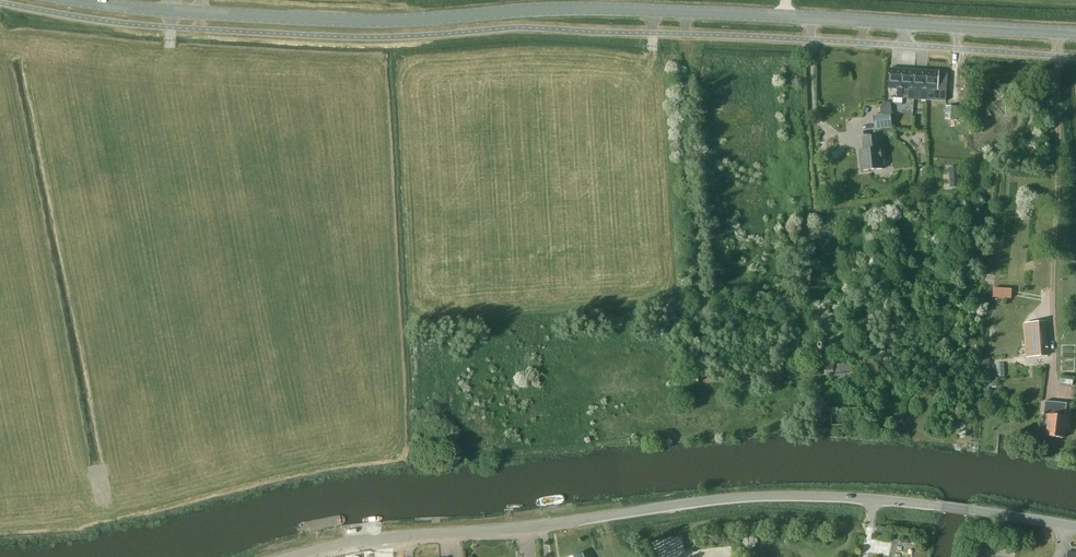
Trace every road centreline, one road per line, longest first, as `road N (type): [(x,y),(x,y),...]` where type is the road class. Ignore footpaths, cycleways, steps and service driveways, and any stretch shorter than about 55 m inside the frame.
road 1 (secondary): [(1075,35),(545,8),(371,20),(91,0)]
road 2 (tertiary): [(292,556),(396,536),(765,496),(941,505),(1075,527)]

